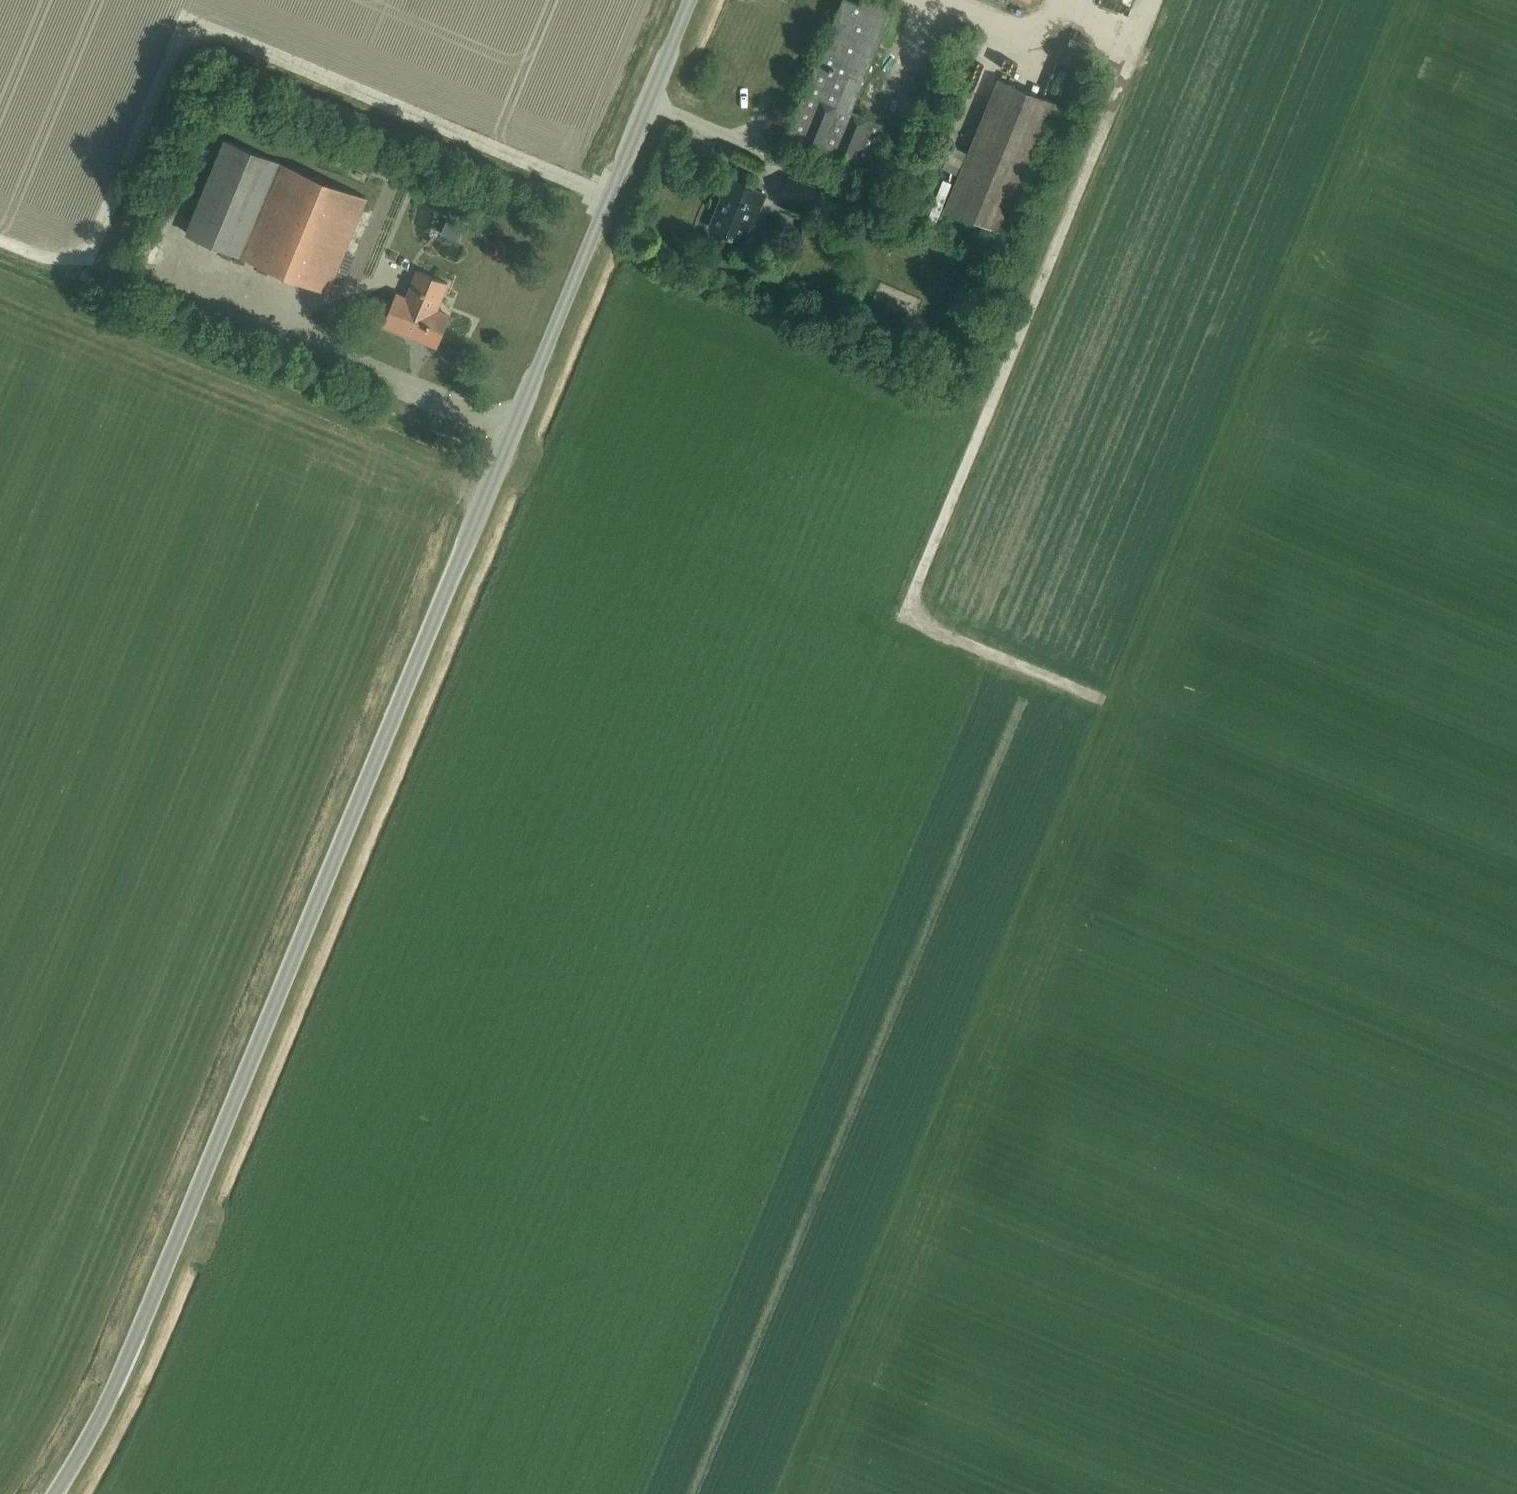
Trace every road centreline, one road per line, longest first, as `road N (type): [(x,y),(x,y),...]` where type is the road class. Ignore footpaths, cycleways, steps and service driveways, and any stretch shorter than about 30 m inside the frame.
road 1 (unclassified): [(52,1493),(98,1417),(215,1146),(513,428),(679,0)]
road 2 (track): [(513,428),(357,366),(312,321),(191,273),(28,252),(0,240)]

